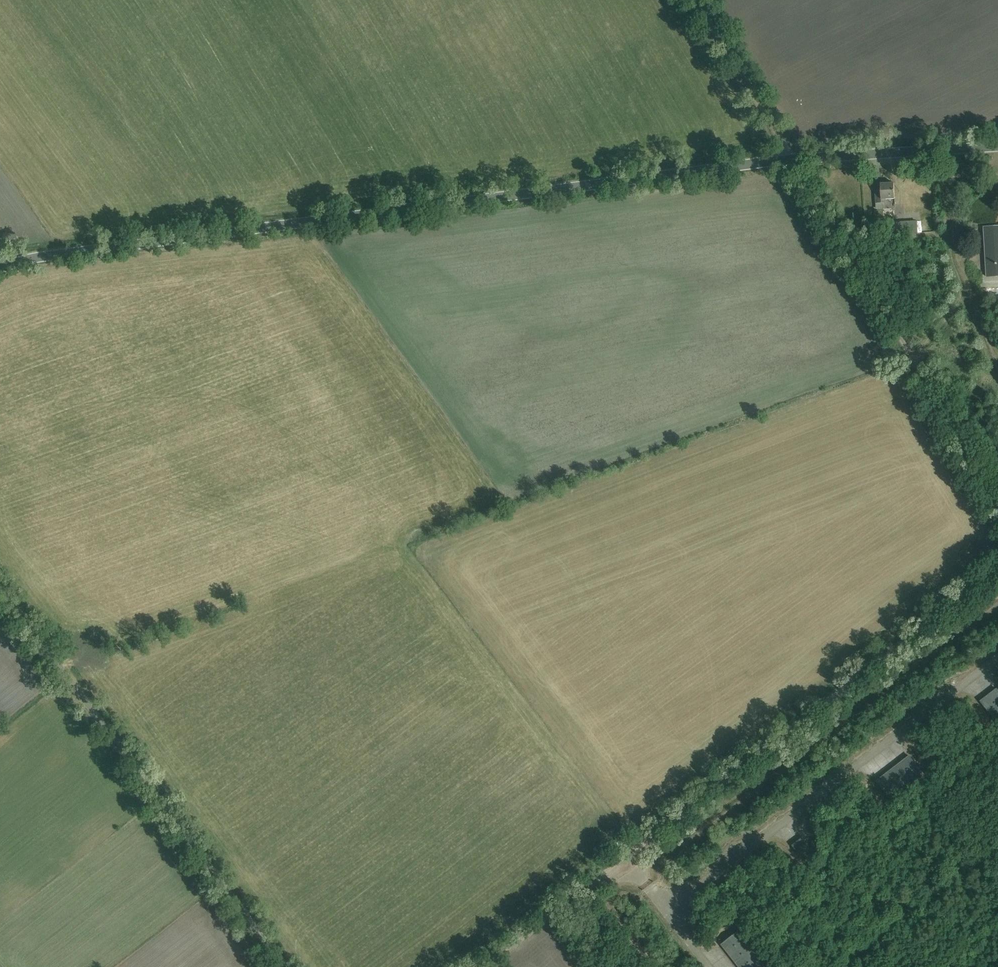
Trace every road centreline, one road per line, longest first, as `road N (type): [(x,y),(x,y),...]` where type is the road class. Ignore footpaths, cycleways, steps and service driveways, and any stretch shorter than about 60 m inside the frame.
road 1 (unclassified): [(0,268),(793,159),(997,146)]
road 2 (track): [(997,501),(697,0)]
road 3 (track): [(560,905),(997,571)]
road 4 (unclassified): [(285,966),(0,588)]

